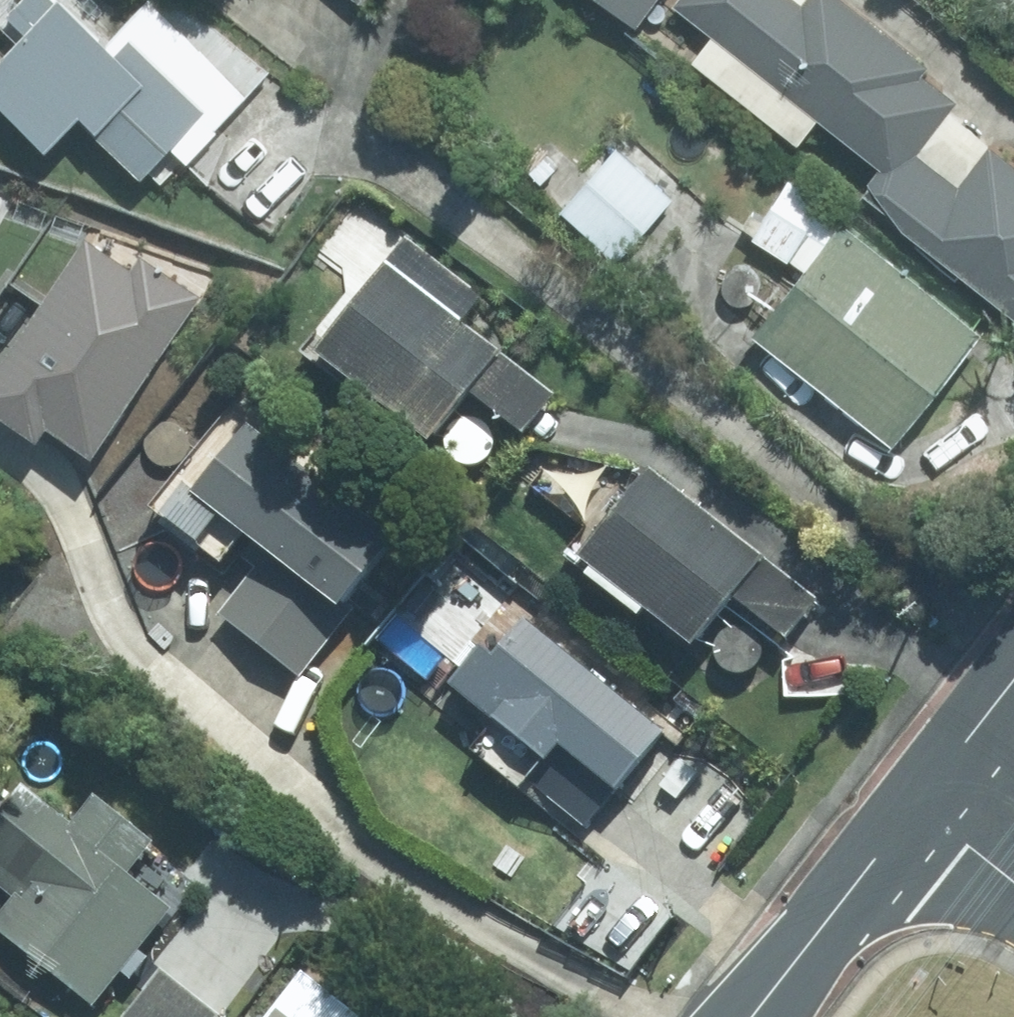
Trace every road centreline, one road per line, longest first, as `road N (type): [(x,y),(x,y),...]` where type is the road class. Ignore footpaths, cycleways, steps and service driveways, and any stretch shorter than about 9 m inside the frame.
road 1 (residential): [(765,1016),(922,804)]
road 2 (residential): [(922,804),(1013,687)]
road 3 (residential): [(1013,883),(922,804)]

